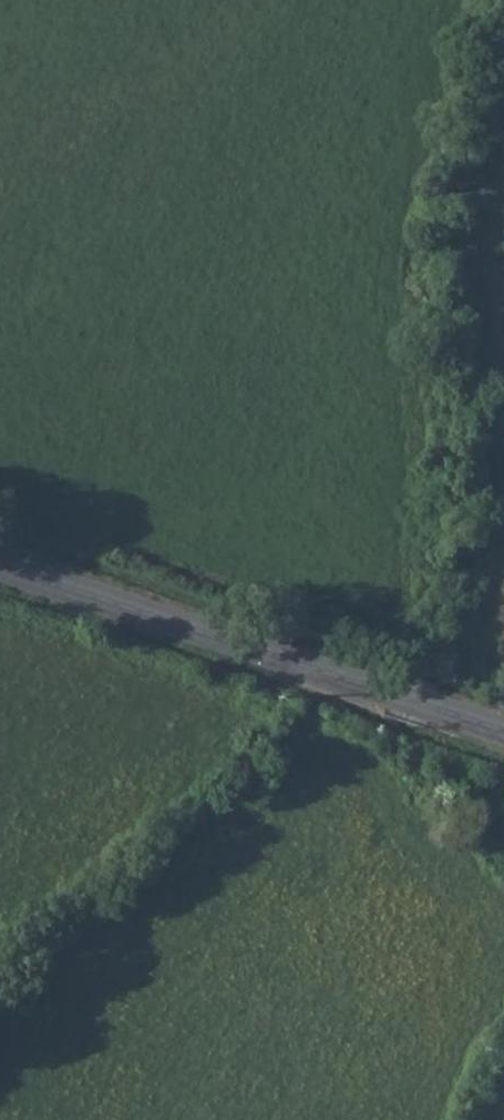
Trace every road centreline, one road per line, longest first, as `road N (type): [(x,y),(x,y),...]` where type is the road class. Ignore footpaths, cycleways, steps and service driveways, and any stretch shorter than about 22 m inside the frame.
road 1 (tertiary): [(0,565),(503,731)]

